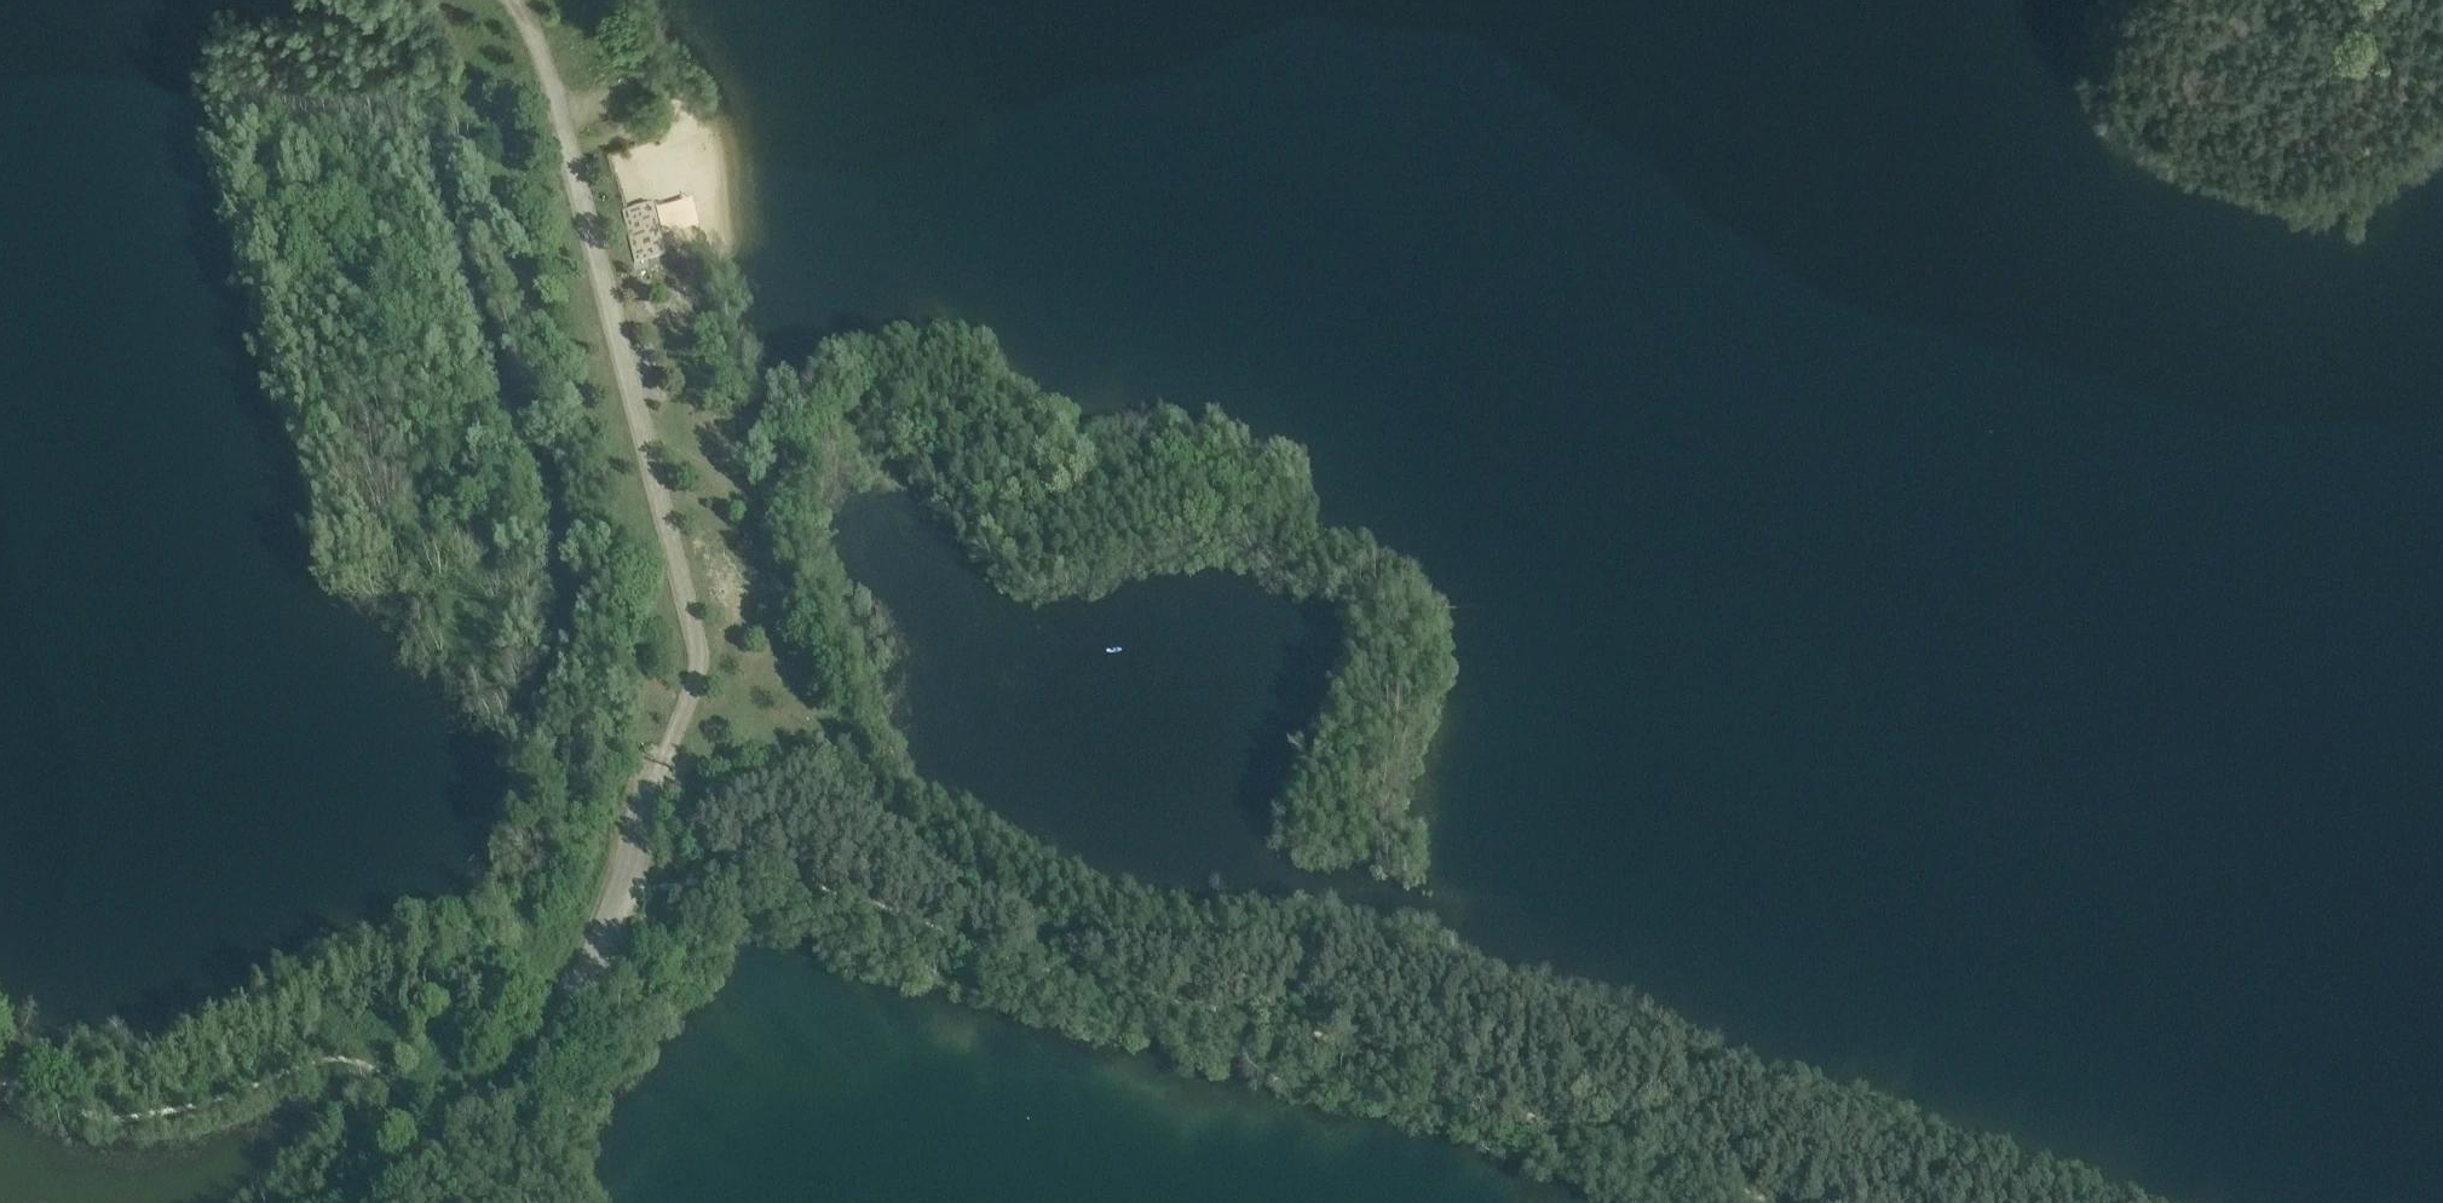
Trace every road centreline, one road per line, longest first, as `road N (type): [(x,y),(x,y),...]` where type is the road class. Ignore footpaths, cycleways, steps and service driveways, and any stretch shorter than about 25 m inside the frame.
road 1 (unclassified): [(393,1202),(603,966),(636,894),(717,656),(675,476)]

